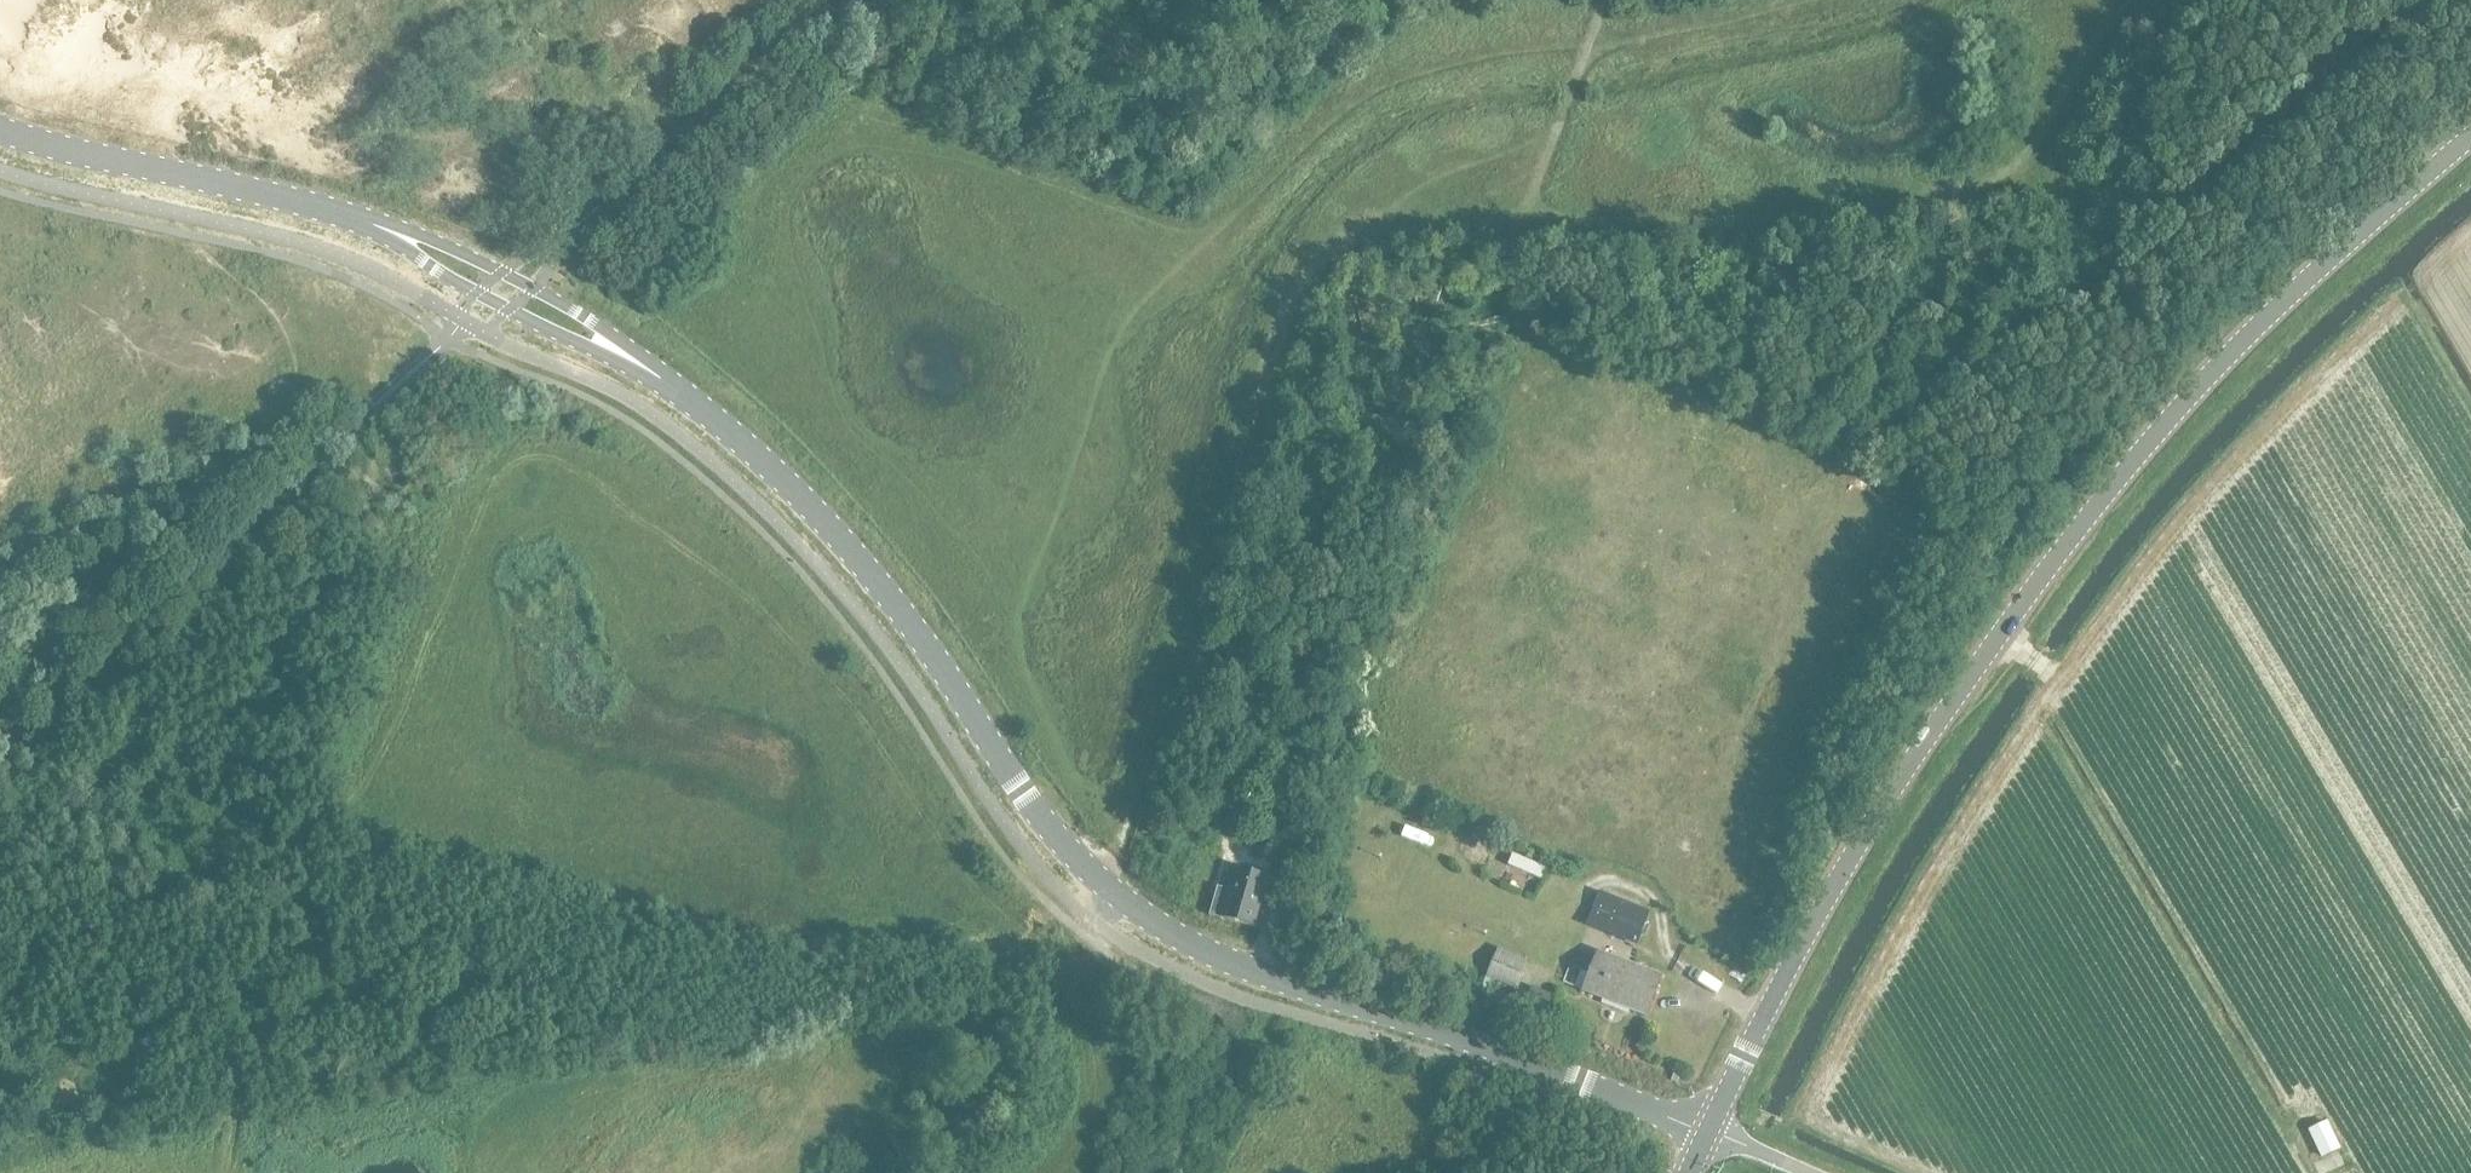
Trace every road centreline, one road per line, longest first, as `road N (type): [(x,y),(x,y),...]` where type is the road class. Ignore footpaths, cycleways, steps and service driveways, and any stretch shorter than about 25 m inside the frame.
road 1 (unclassified): [(1708,1129),(1250,968),(1173,937),(1113,897),(950,671),(776,474),(701,404),(513,285),(376,223),(0,131)]
road 2 (secondary): [(1708,1129),(1849,857),(2051,562),(2267,316),(2470,133)]
road 3 (track): [(1988,196),(2140,204),(2206,191),(2424,0)]
road 4 (track): [(1522,229),(1604,0)]

